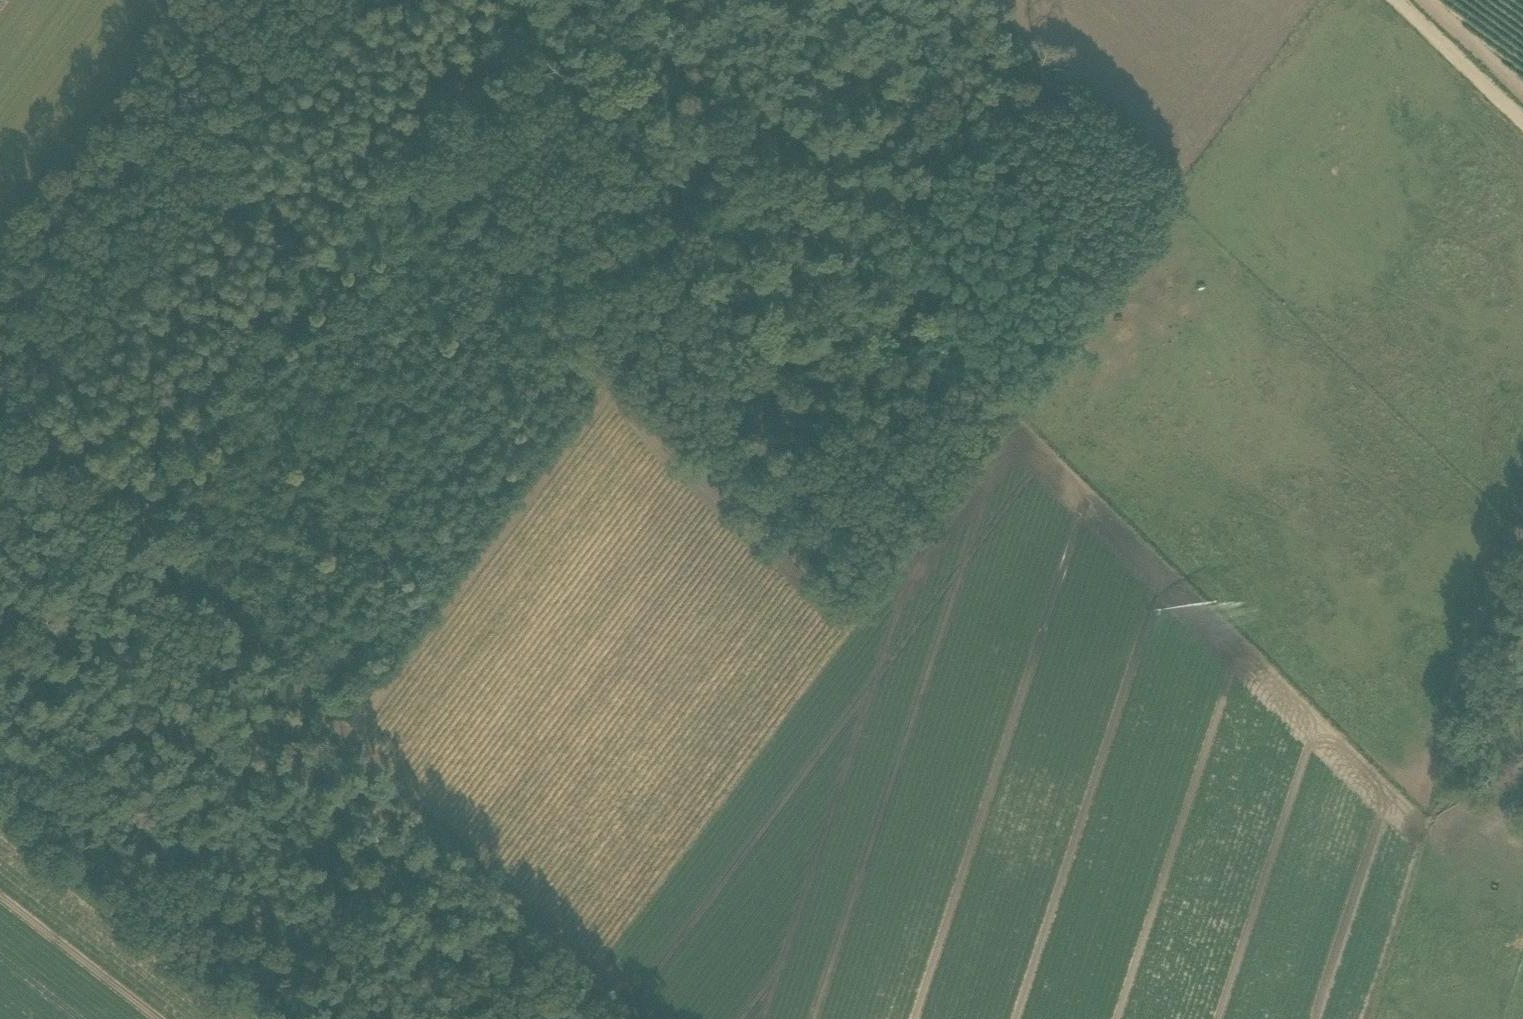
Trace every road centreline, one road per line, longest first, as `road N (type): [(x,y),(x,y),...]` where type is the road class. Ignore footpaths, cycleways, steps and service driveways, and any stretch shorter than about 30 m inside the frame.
road 1 (track): [(140,532),(524,0)]
road 2 (track): [(342,724),(140,532)]
road 3 (track): [(0,730),(140,532)]
road 4 (track): [(140,532),(0,390)]
road 5 (track): [(1522,122),(1394,0)]

